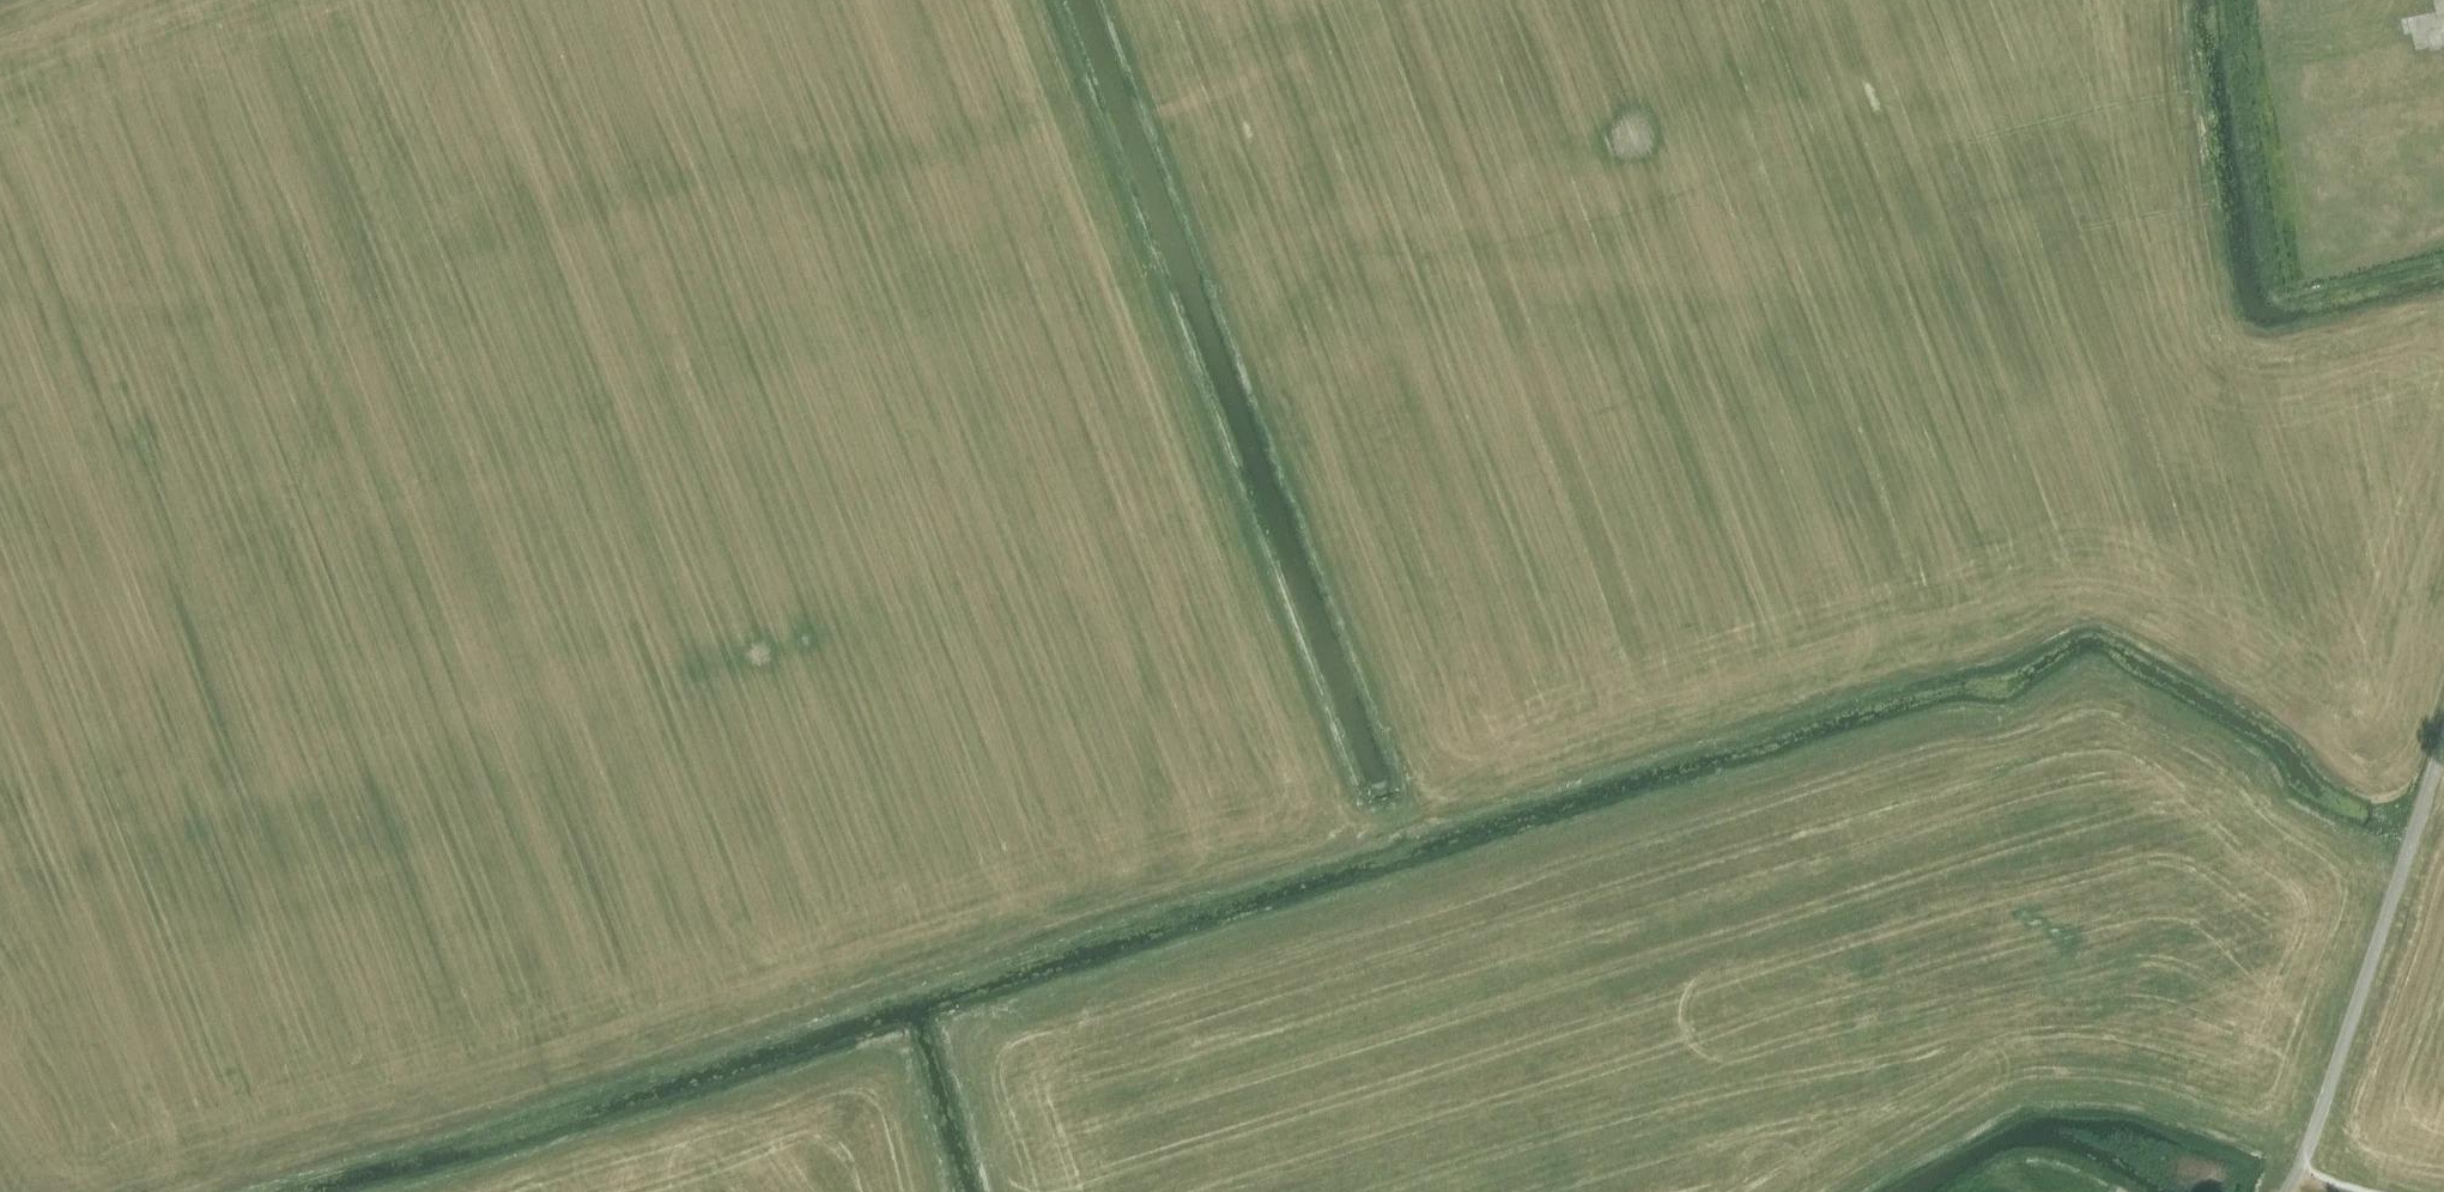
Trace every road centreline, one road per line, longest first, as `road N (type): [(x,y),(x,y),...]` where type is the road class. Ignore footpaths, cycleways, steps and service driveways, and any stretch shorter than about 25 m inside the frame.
road 1 (unclassified): [(2299,1170),(2443,737)]

